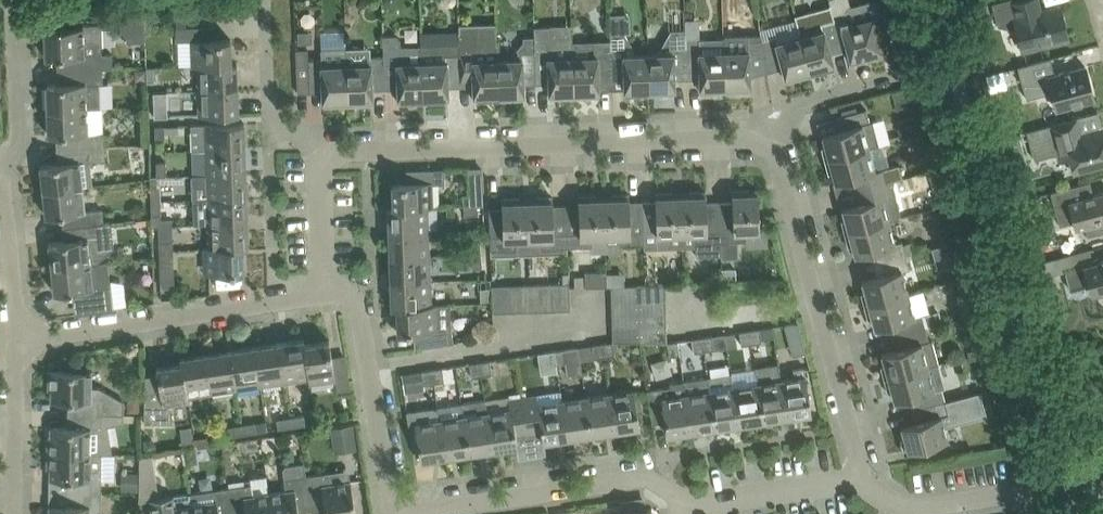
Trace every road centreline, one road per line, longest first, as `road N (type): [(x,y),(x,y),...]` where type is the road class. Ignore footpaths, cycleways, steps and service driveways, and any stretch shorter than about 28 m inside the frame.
road 1 (residential): [(317,147),(781,131)]
road 2 (residential): [(781,131),(865,474)]
road 3 (residential): [(333,301),(19,341)]
road 4 (residential): [(396,513),(651,475),(676,500)]
road 5 (residential): [(865,474),(914,507),(1102,481)]
road 6 (residential): [(393,513),(360,299),(333,301)]
road 7 (residential): [(676,500),(865,474)]
road 8 (residential): [(19,341),(9,166)]
road 9 (residential): [(17,513),(19,341)]
road 10 (residential): [(9,166),(17,133),(12,6)]
road 11 (residential): [(271,12),(281,127),(293,142),(317,147)]
road 12 (residential): [(333,301),(317,147)]
road 13 (residential): [(781,131),(823,103),(894,81)]

